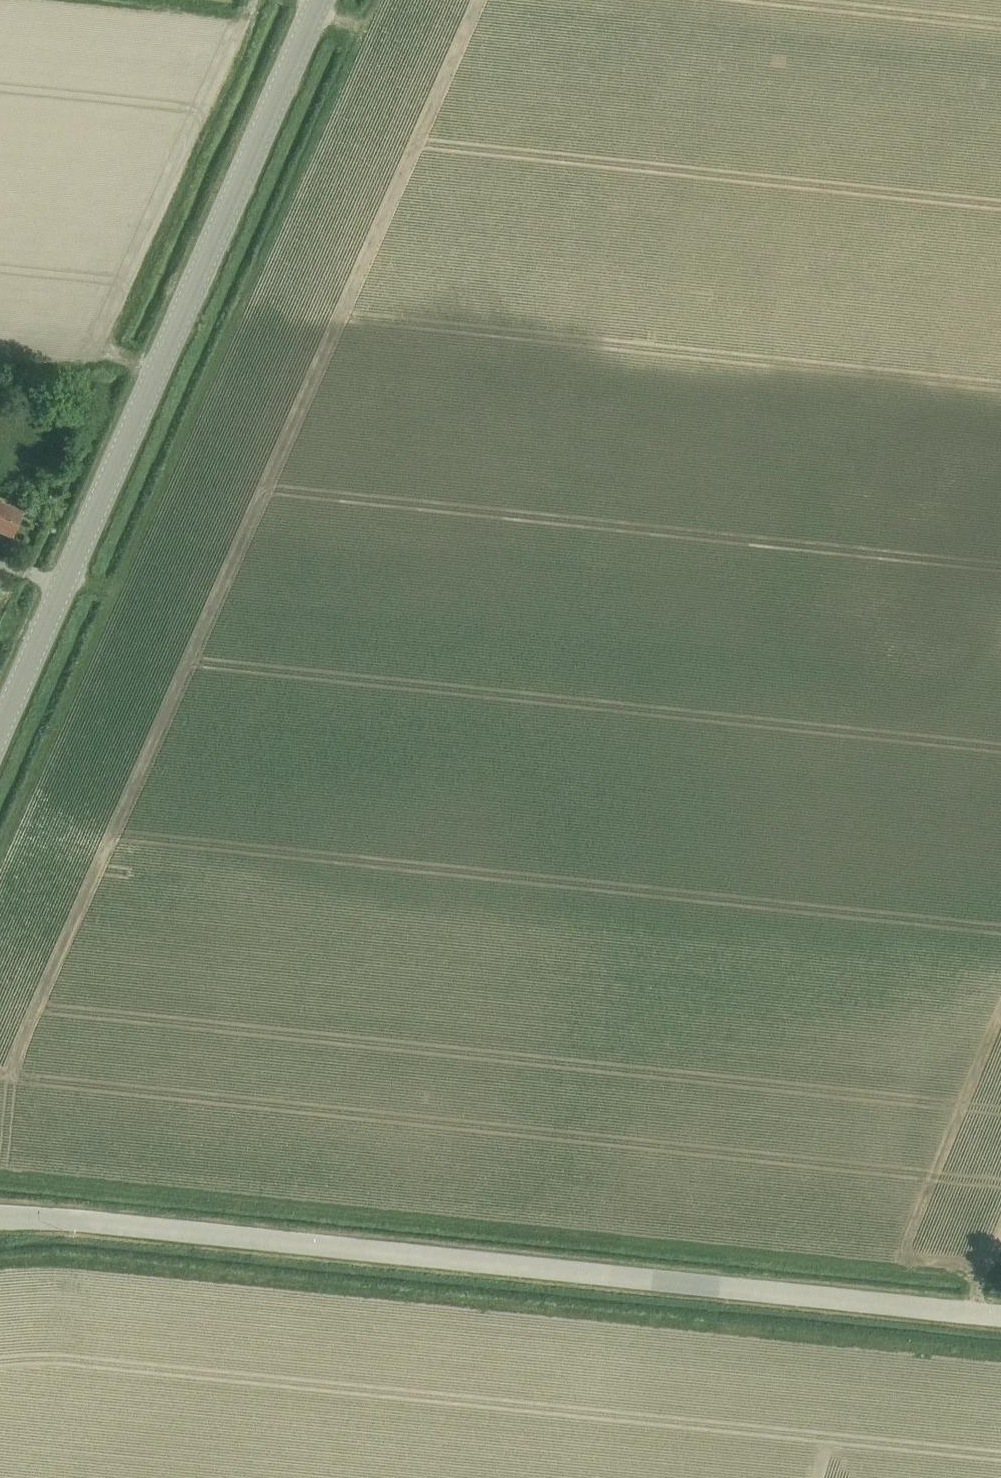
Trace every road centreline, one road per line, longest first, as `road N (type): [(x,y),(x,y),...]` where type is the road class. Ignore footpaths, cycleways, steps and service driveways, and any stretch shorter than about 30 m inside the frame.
road 1 (tertiary): [(1000,1316),(0,1217)]
road 2 (tertiary): [(0,732),(320,0)]

